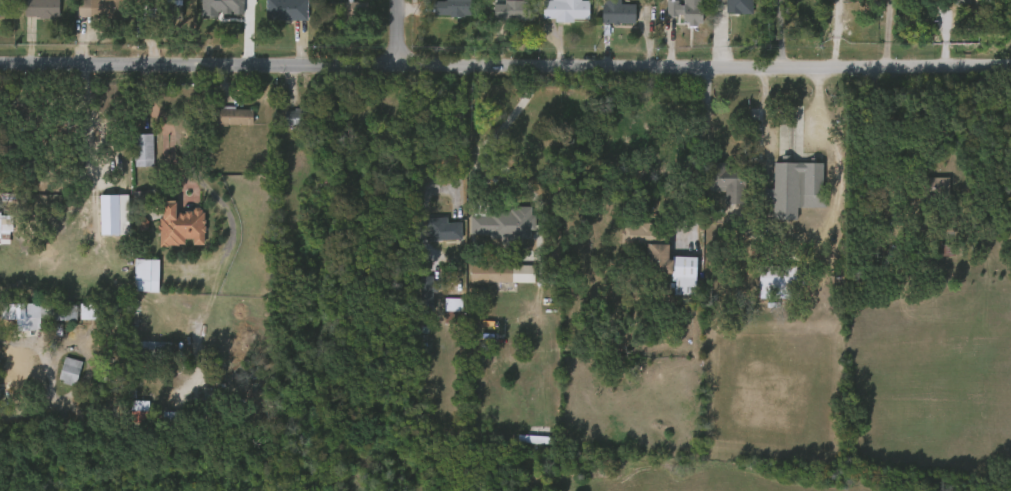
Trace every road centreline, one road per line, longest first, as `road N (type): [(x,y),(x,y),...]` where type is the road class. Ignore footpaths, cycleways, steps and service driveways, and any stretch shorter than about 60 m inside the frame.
road 1 (tertiary): [(0,63),(1010,69)]

